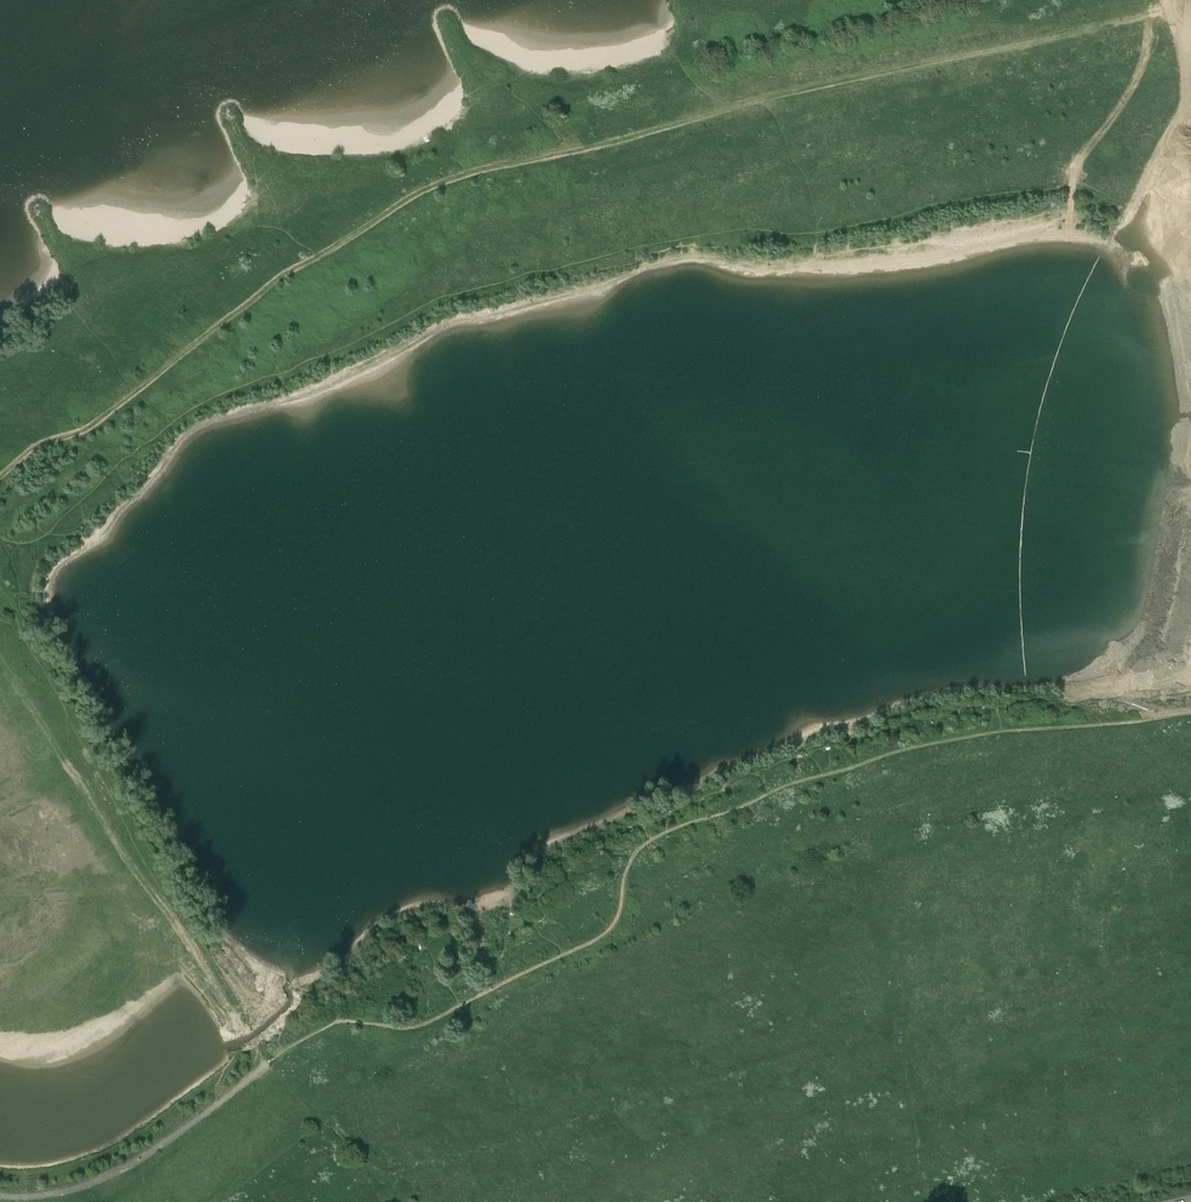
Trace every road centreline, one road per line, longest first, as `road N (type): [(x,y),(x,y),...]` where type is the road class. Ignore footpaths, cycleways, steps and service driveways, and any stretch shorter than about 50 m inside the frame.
road 1 (unclassified): [(0,1196),(60,1193),(105,1179),(254,1075)]

